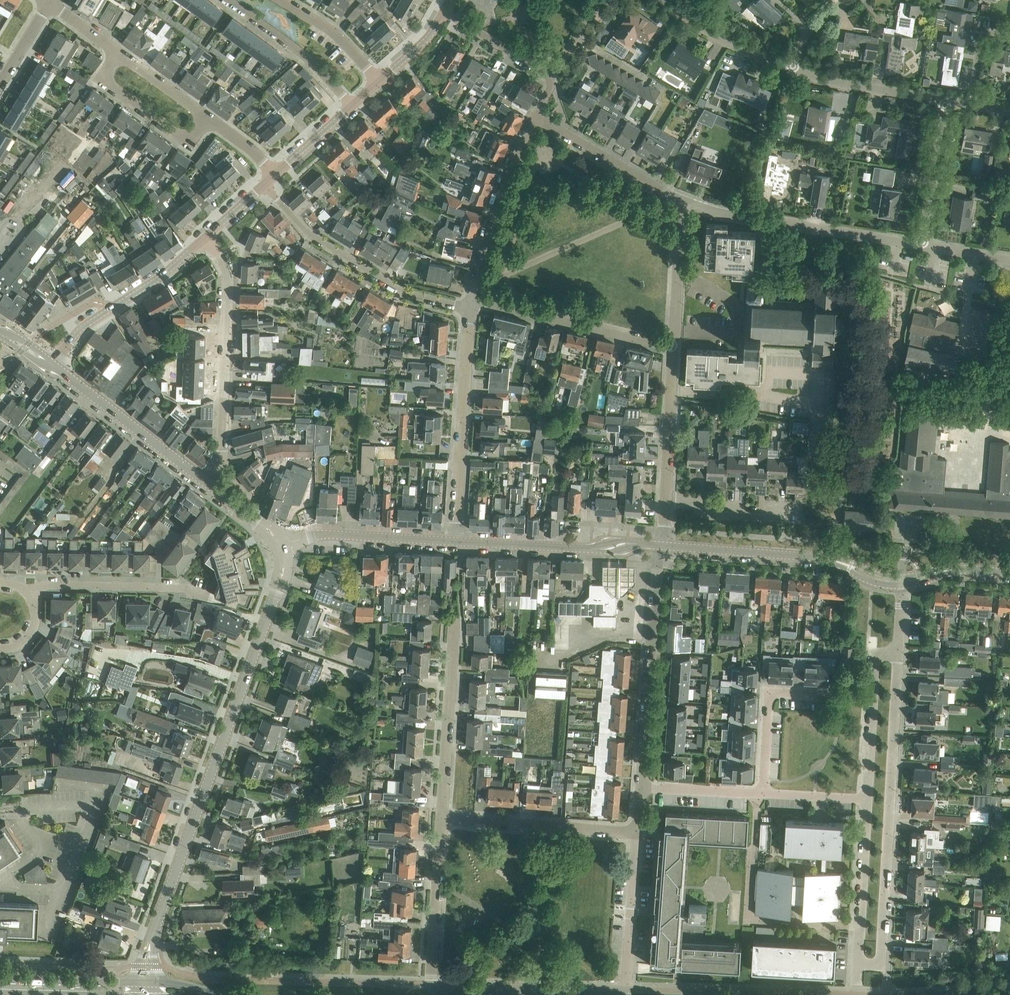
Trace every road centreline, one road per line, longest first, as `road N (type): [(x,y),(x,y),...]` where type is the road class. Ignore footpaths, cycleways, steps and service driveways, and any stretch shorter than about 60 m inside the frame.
road 1 (tertiary): [(150,944),(279,585),(281,546)]
road 2 (residential): [(626,992),(441,988),(431,973),(442,820)]
road 3 (residential): [(881,963),(898,653)]
road 4 (unclassified): [(205,482),(222,459),(228,276),(205,238)]
road 5 (unclassified): [(265,184),(307,233),(404,293),(472,309)]
road 6 (tertiary): [(663,546),(818,557),(901,581)]
road 7 (unclassified): [(921,246),(685,202)]
road 8 (residential): [(861,925),(755,920),(749,913),(757,793)]
road 9 (residential): [(455,541),(472,309)]
road 10 (residential): [(29,593),(49,585),(188,588),(232,605)]
road 11 (residential): [(674,347),(473,299)]
road 12 (tertiary): [(455,541),(658,545)]
road 13 (residential): [(455,619),(442,820)]
road 14 (residential): [(51,365),(80,330),(205,238)]
road 15 (residential): [(763,793),(769,701),(780,694),(873,698)]
road 16 (residential): [(637,832),(442,820)]
road 17 (unclassified): [(473,299),(497,197),(536,117)]
road 18 (tertiary): [(205,482),(51,365)]
road 19 (tertiary): [(281,546),(323,534),(455,541)]
road 20 (unclassified): [(685,202),(536,117)]
road 21 (residential): [(641,787),(653,619)]
road 22 (residential): [(353,106),(310,61),(228,0)]
road 23 (residential): [(626,992),(637,832)]
road 24 (residential): [(946,102),(791,70)]
road 25 (unclassified): [(120,54),(107,80),(177,134),(195,134),(207,117)]
road 26 (residential): [(666,498),(674,347)]
road 27 (residential): [(921,246),(946,102)]
road 28 (residential): [(791,70),(733,45),(664,0)]
road 29 (unclassified): [(674,347),(685,202)]
road 30 (unclassified): [(802,515),(714,512),(666,498)]
road 31 (residential): [(380,82),(335,33),(282,0)]
road 32 (unclassified): [(861,925),(868,799)]
road 33 (residential): [(549,79),(444,11)]

